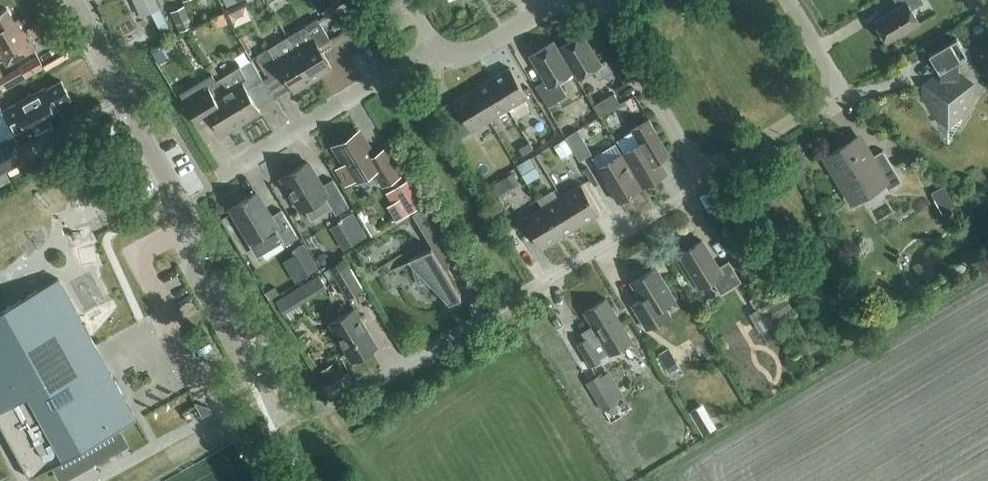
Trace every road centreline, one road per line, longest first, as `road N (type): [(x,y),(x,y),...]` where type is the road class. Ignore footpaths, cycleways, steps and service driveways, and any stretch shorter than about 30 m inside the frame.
road 1 (residential): [(248,378),(196,278),(198,233),(75,0)]
road 2 (residential): [(384,375),(690,196),(705,179)]
road 3 (residential): [(705,179),(822,106),(834,88),(786,0)]
road 4 (residential): [(224,173),(439,48)]
road 5 (residential): [(705,179),(594,0)]
road 6 (residential): [(573,0),(466,60),(439,48)]

